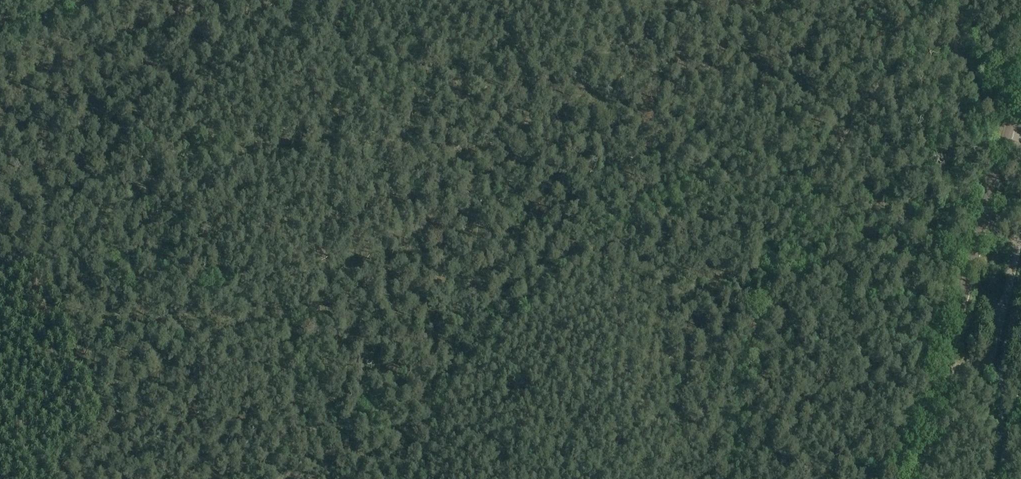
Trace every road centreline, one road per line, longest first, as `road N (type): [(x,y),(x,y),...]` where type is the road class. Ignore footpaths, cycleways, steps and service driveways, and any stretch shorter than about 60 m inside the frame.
road 1 (tertiary): [(913,478),(1020,83)]

